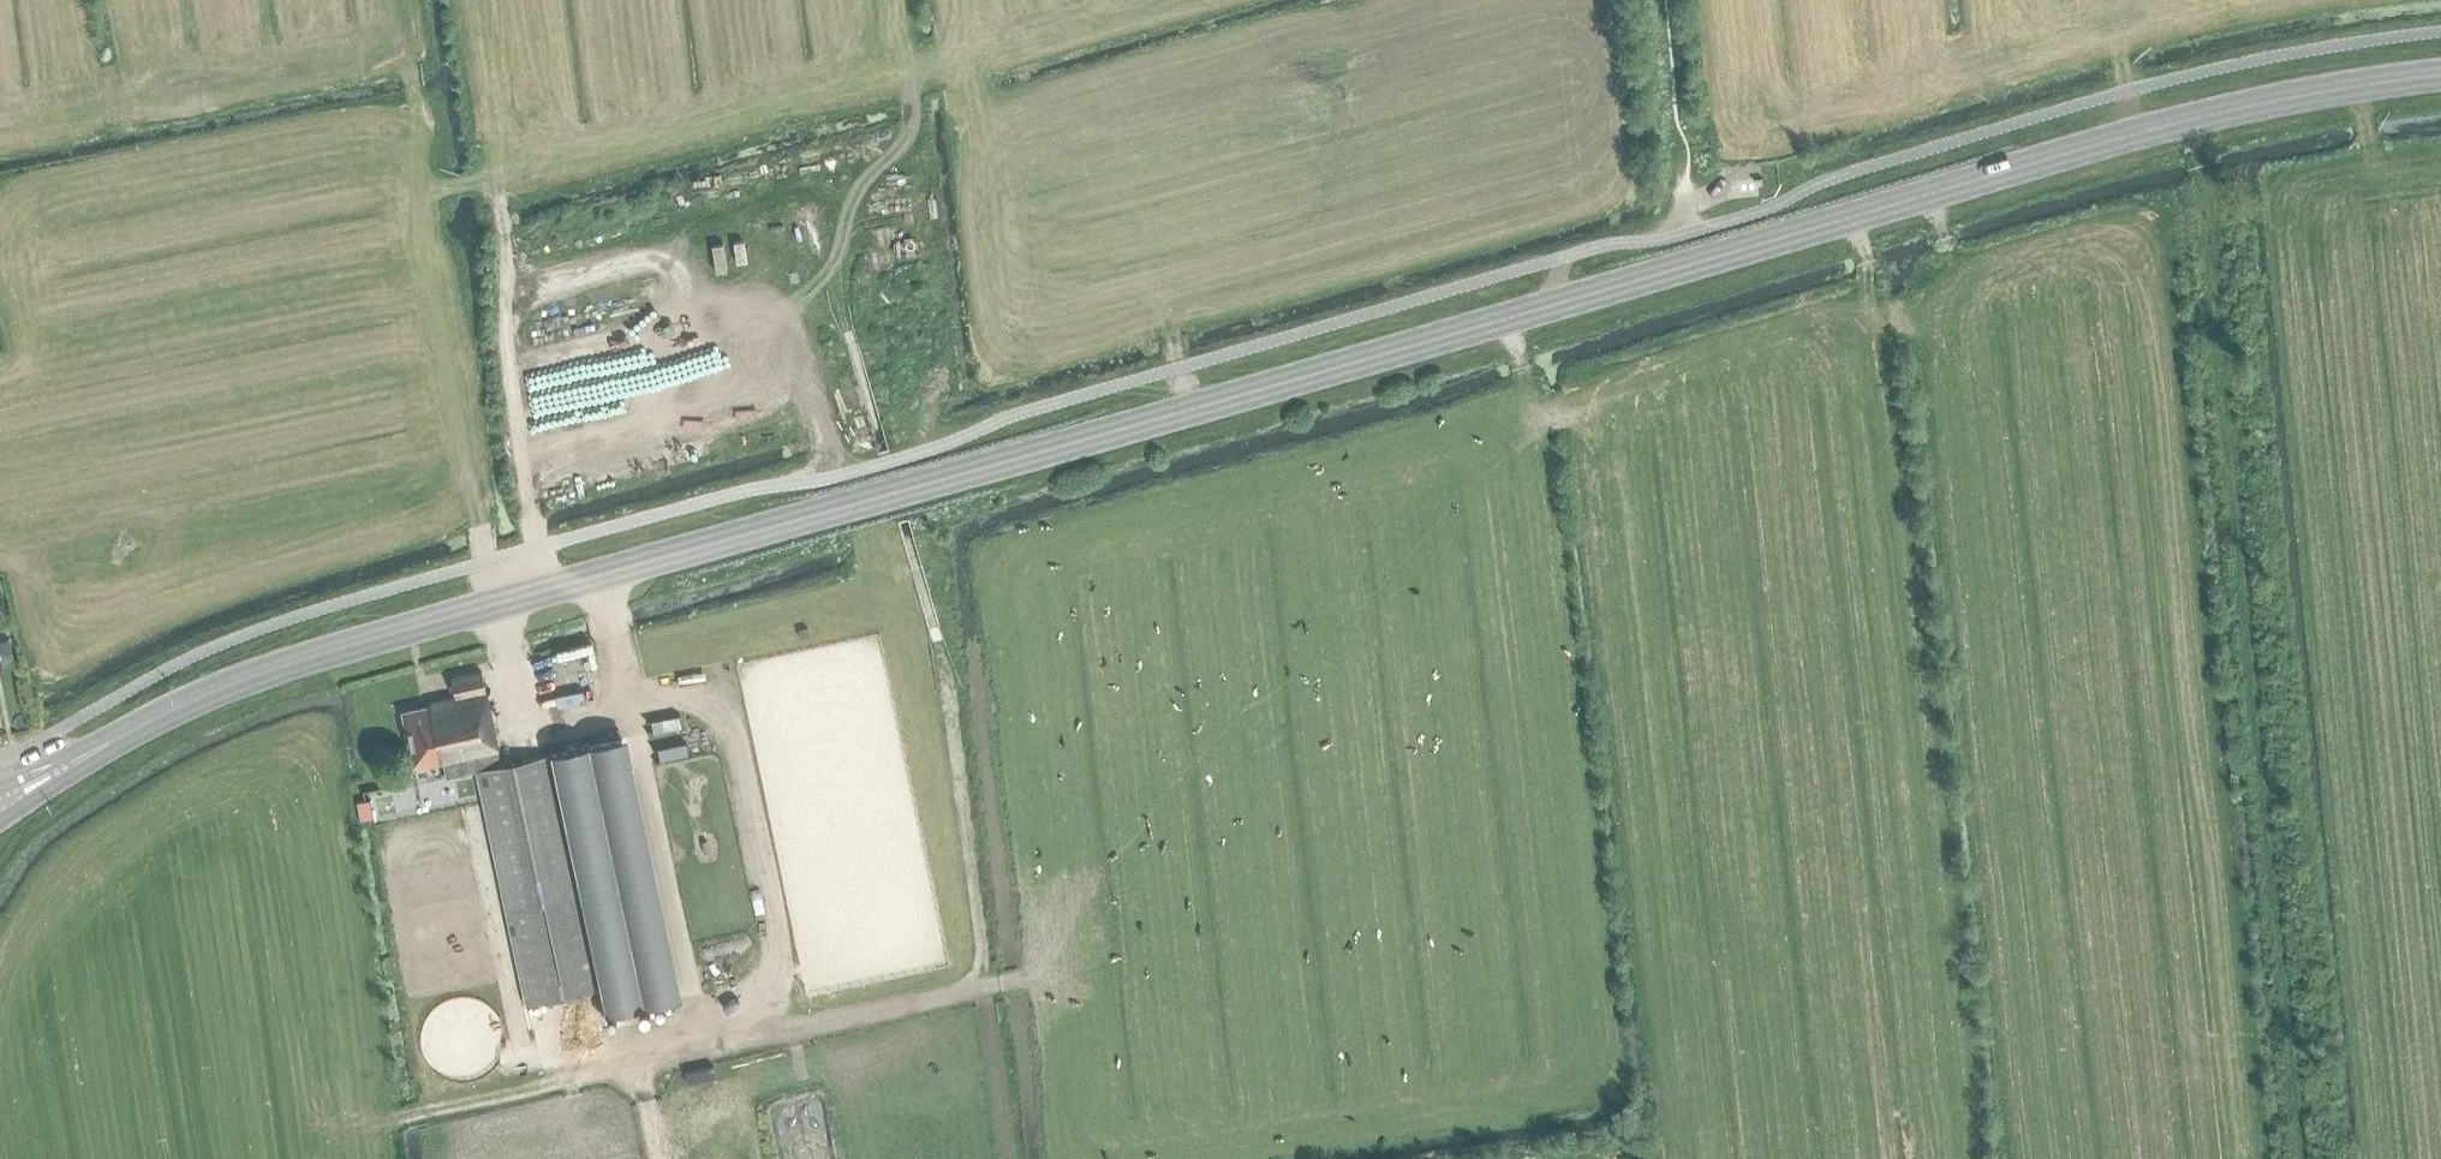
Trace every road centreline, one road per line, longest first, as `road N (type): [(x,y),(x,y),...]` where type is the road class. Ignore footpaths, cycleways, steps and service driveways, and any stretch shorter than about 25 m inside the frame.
road 1 (tertiary): [(84,757),(191,701),(337,650),(2168,124),(2440,75)]

